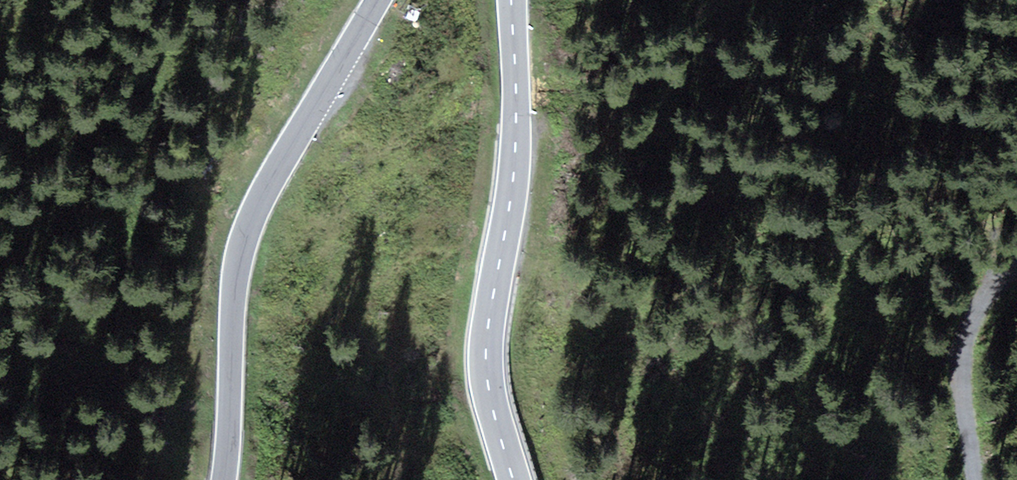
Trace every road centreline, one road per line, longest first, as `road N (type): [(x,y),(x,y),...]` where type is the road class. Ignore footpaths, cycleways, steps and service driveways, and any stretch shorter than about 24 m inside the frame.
road 1 (secondary): [(375,0),(242,236),(222,479)]
road 2 (secondary): [(513,479),(485,358),(515,152),(510,0)]
road 3 (track): [(971,479),(958,377),(973,319),(1016,263)]

